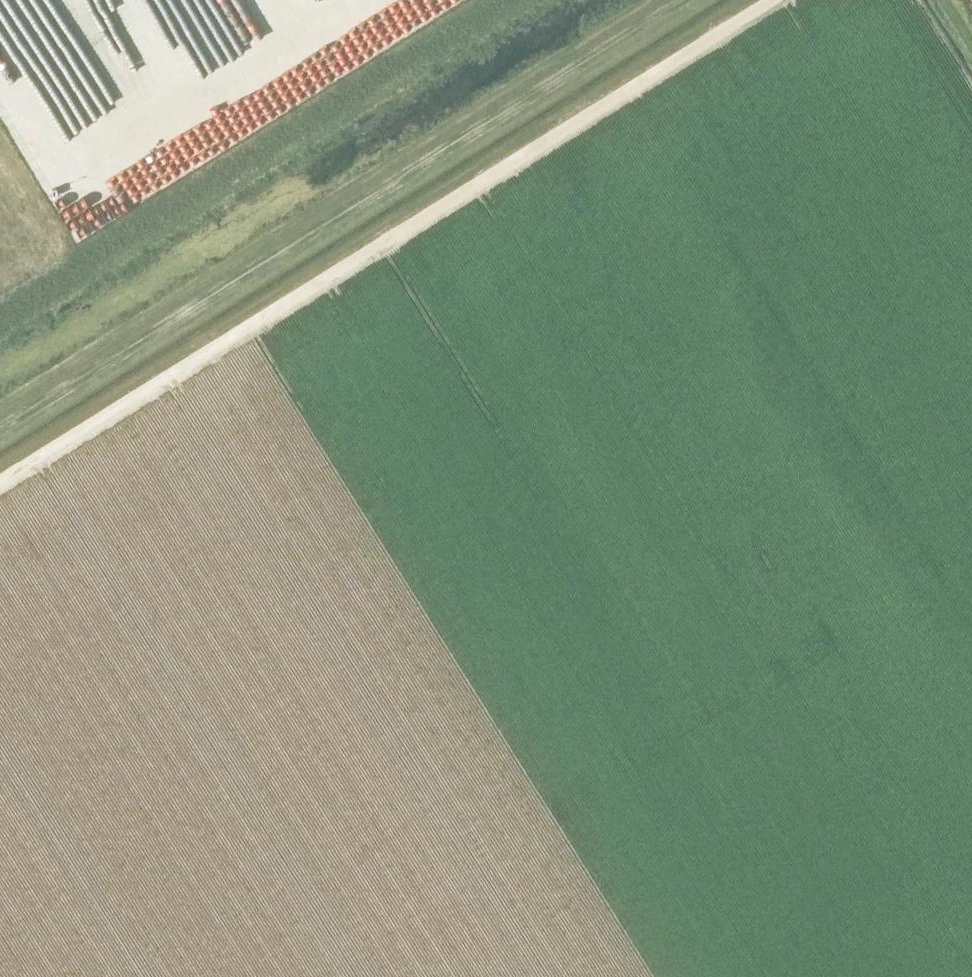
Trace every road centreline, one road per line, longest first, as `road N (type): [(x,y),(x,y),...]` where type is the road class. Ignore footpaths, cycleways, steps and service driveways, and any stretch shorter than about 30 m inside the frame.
road 1 (track): [(0,481),(772,0)]
road 2 (track): [(0,426),(679,0)]

